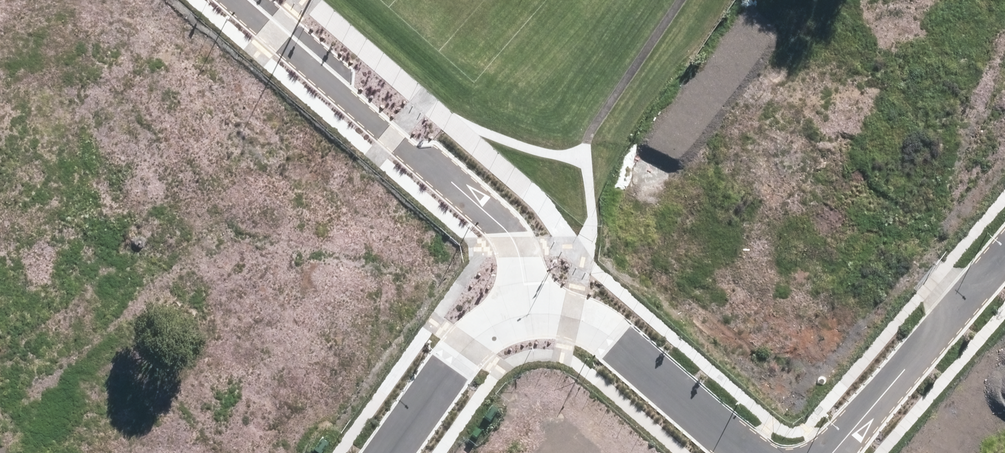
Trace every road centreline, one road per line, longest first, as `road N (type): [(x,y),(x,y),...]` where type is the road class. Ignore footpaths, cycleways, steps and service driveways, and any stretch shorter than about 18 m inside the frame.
road 1 (residential): [(230,0),(502,232)]
road 2 (residential): [(832,452),(1004,256)]
road 3 (residential): [(615,343),(750,452)]

